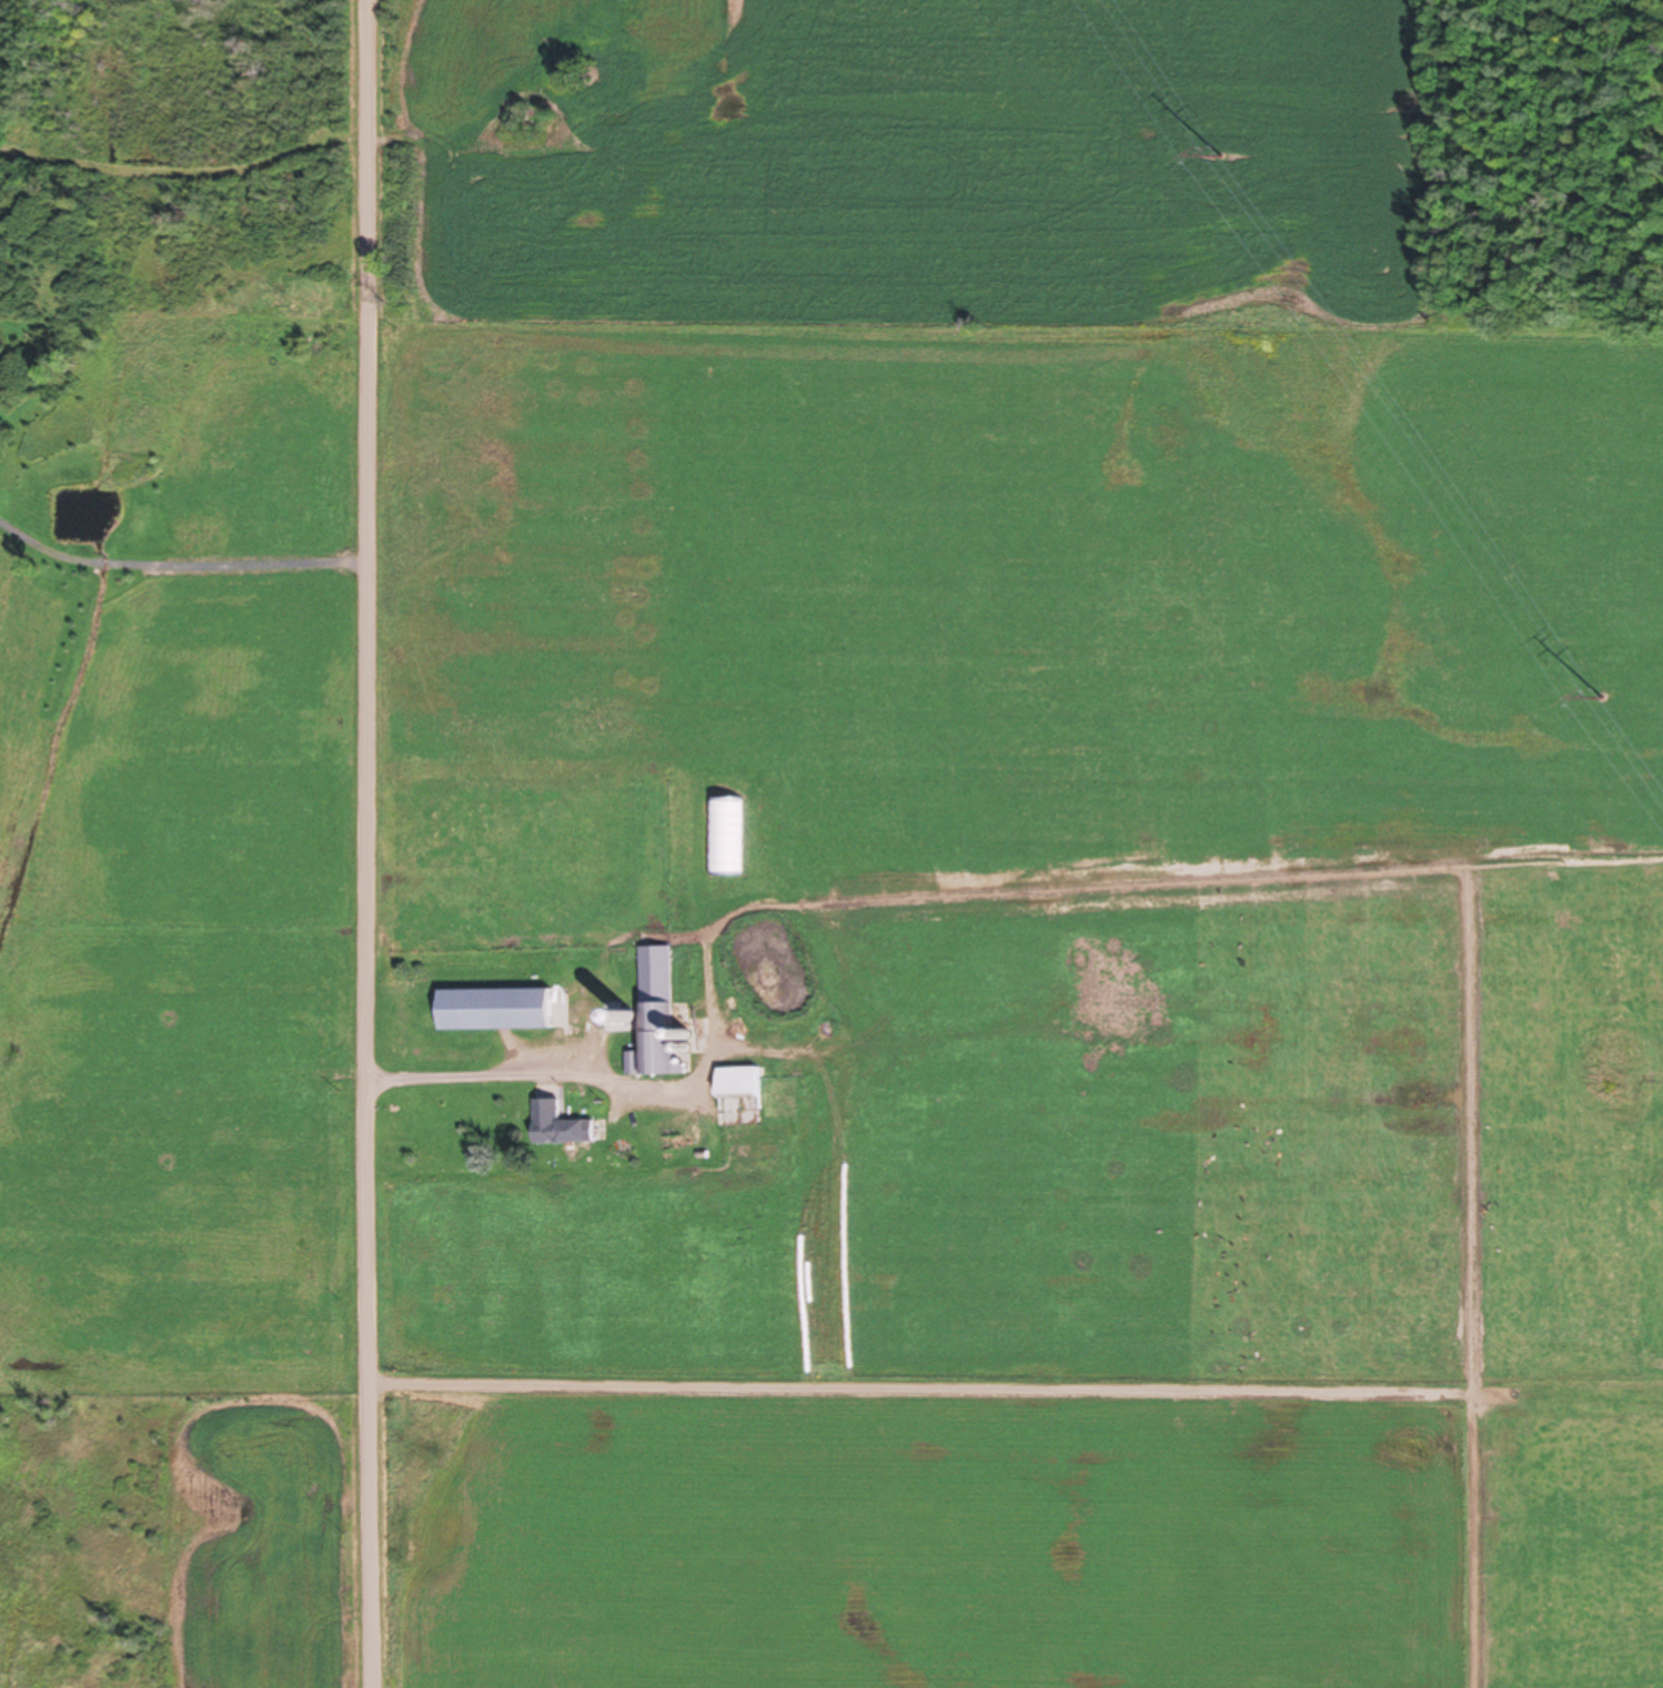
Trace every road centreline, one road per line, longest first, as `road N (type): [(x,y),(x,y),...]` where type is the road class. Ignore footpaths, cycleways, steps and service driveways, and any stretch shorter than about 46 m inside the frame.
road 1 (residential): [(395,1687),(382,0)]

